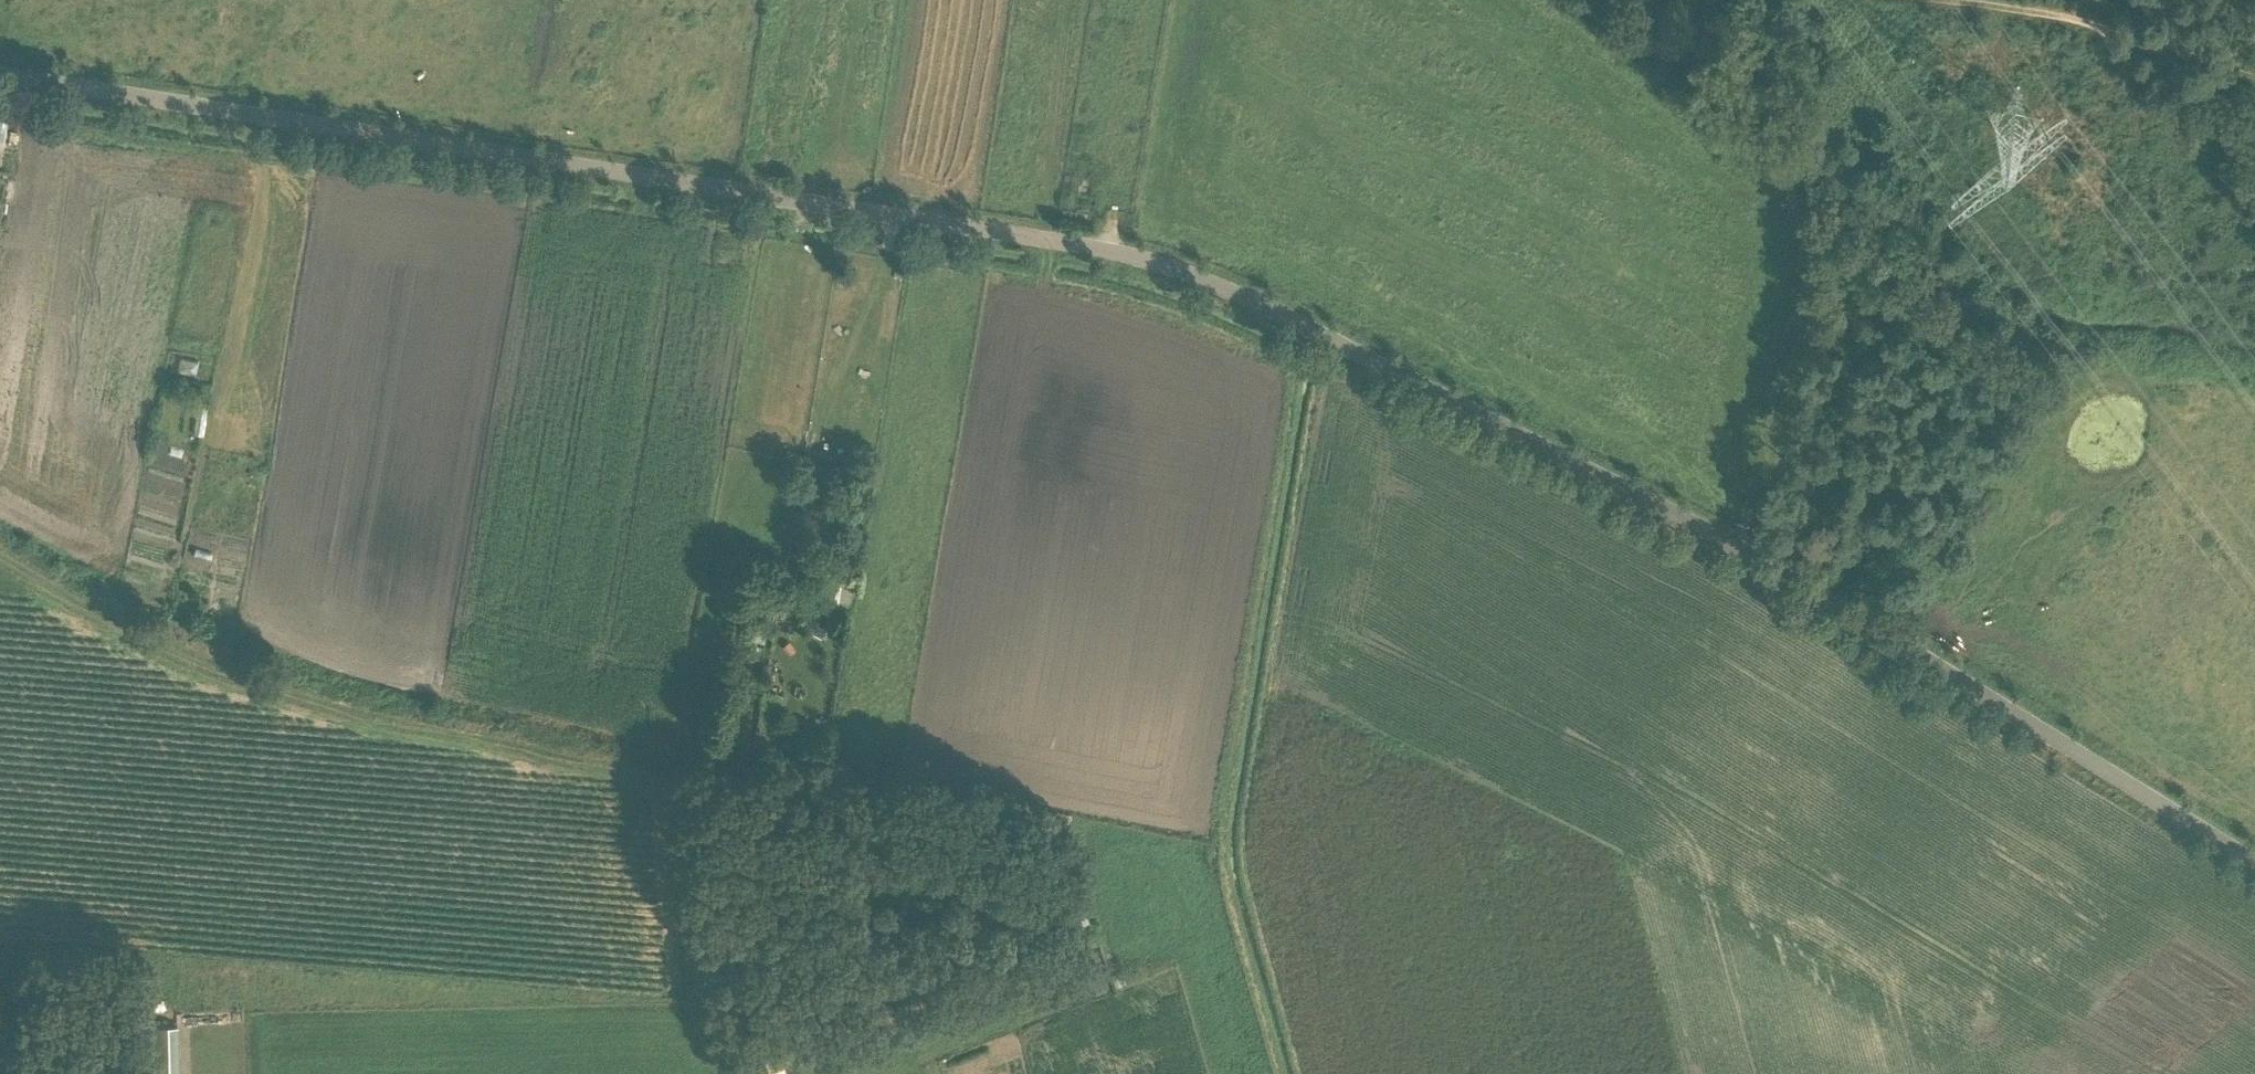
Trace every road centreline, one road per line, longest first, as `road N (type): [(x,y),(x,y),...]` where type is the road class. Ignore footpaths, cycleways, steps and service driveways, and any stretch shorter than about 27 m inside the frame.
road 1 (unclassified): [(0,77),(1070,246),(1181,275),(1414,381),(1724,539),(2254,860)]

